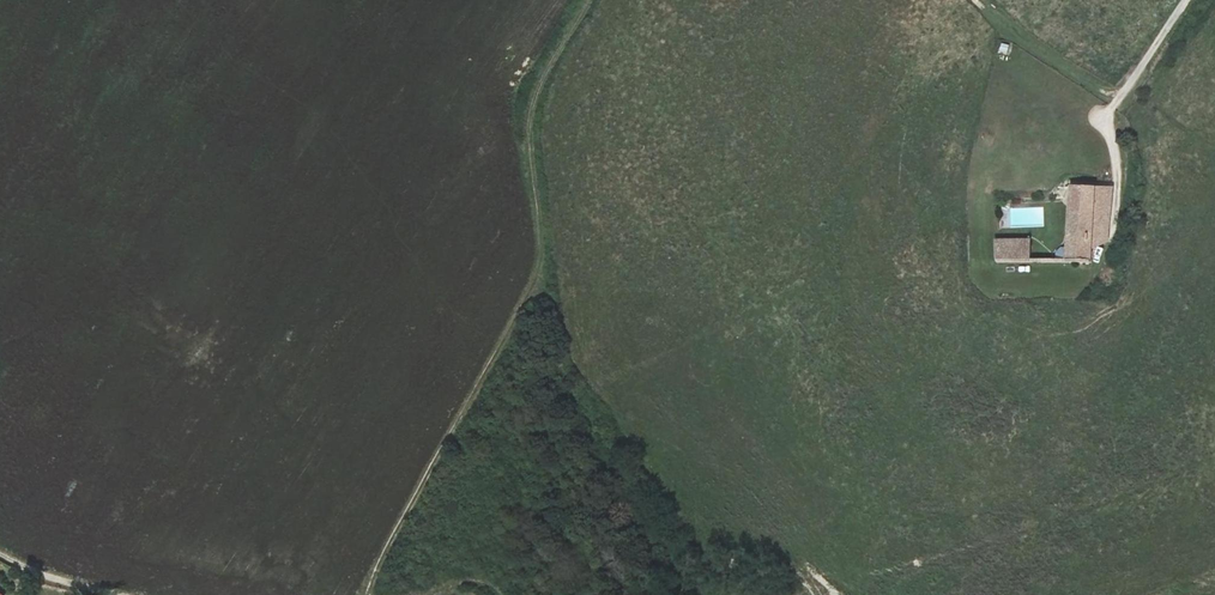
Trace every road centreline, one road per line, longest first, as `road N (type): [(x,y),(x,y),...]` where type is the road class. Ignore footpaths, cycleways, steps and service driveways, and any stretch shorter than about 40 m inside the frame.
road 1 (track): [(591,0),(533,107),(541,266),(366,594)]
road 2 (track): [(677,594),(617,457),(568,386),(541,266)]
road 3 (track): [(1187,0),(1121,97),(1034,50),(973,0)]
road 4 (track): [(115,594),(0,555)]

